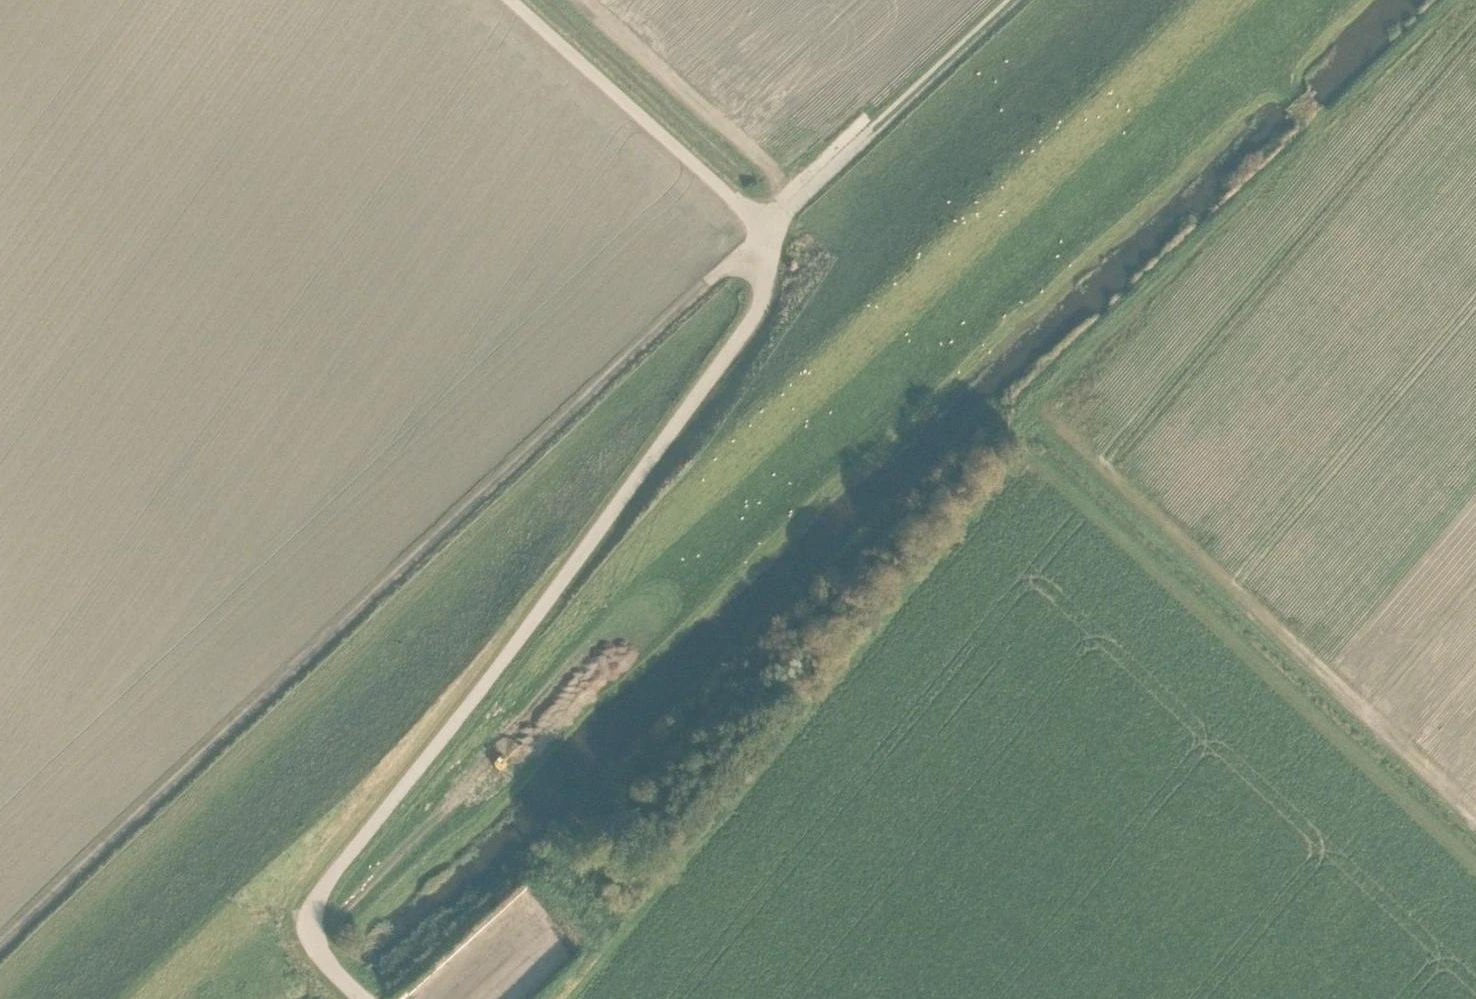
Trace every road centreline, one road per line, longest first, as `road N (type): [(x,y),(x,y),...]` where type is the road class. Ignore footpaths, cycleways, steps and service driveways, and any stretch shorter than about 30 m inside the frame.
road 1 (track): [(360,998),(315,945),(309,923),(325,887),(440,743),(757,308),(769,254),(758,223),(509,0)]

